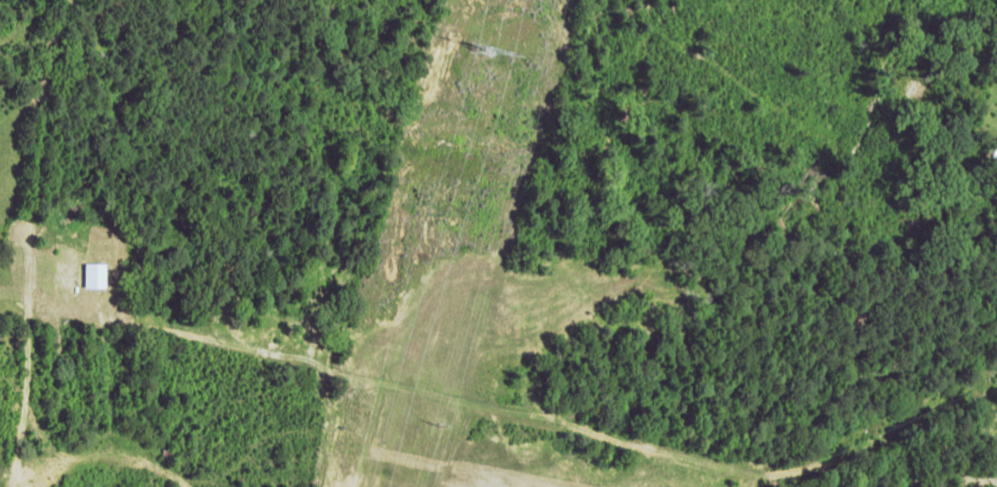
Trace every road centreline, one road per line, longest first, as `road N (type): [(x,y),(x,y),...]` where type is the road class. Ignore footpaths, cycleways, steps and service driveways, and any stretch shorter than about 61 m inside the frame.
road 1 (residential): [(21,222),(31,127),(75,0)]

